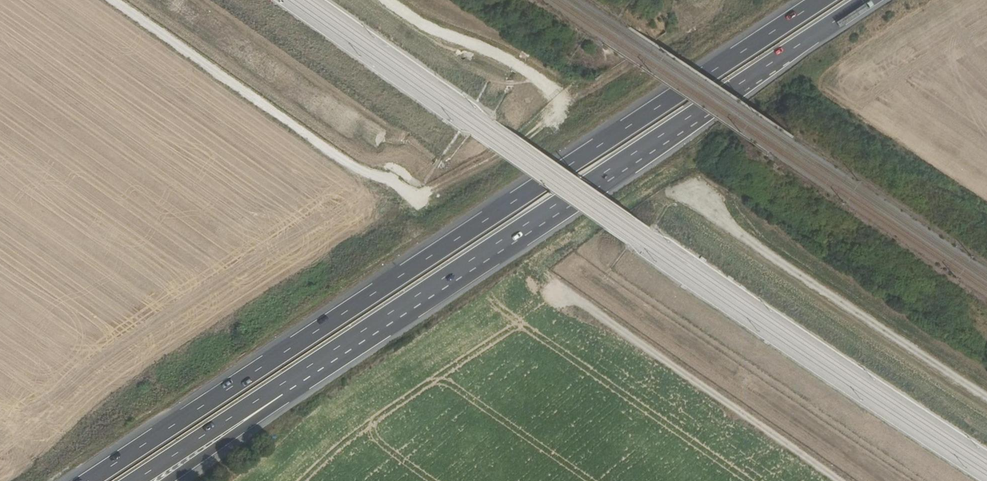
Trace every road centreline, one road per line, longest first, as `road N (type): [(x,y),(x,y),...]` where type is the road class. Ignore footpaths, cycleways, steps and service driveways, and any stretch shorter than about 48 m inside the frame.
road 1 (trunk): [(819,0),(91,480)]
road 2 (trunk): [(282,388),(868,0)]
road 3 (track): [(691,21),(530,135),(417,199),(355,167),(114,0)]
road 4 (track): [(986,390),(732,227),(698,196)]
road 5 (track): [(845,480),(554,291)]
road 6 (track): [(387,0),(429,29),(506,57),(565,110)]
road 7 (trunk): [(131,480),(282,388)]
road 8 (motorway): [(166,480),(277,405),(282,388)]

